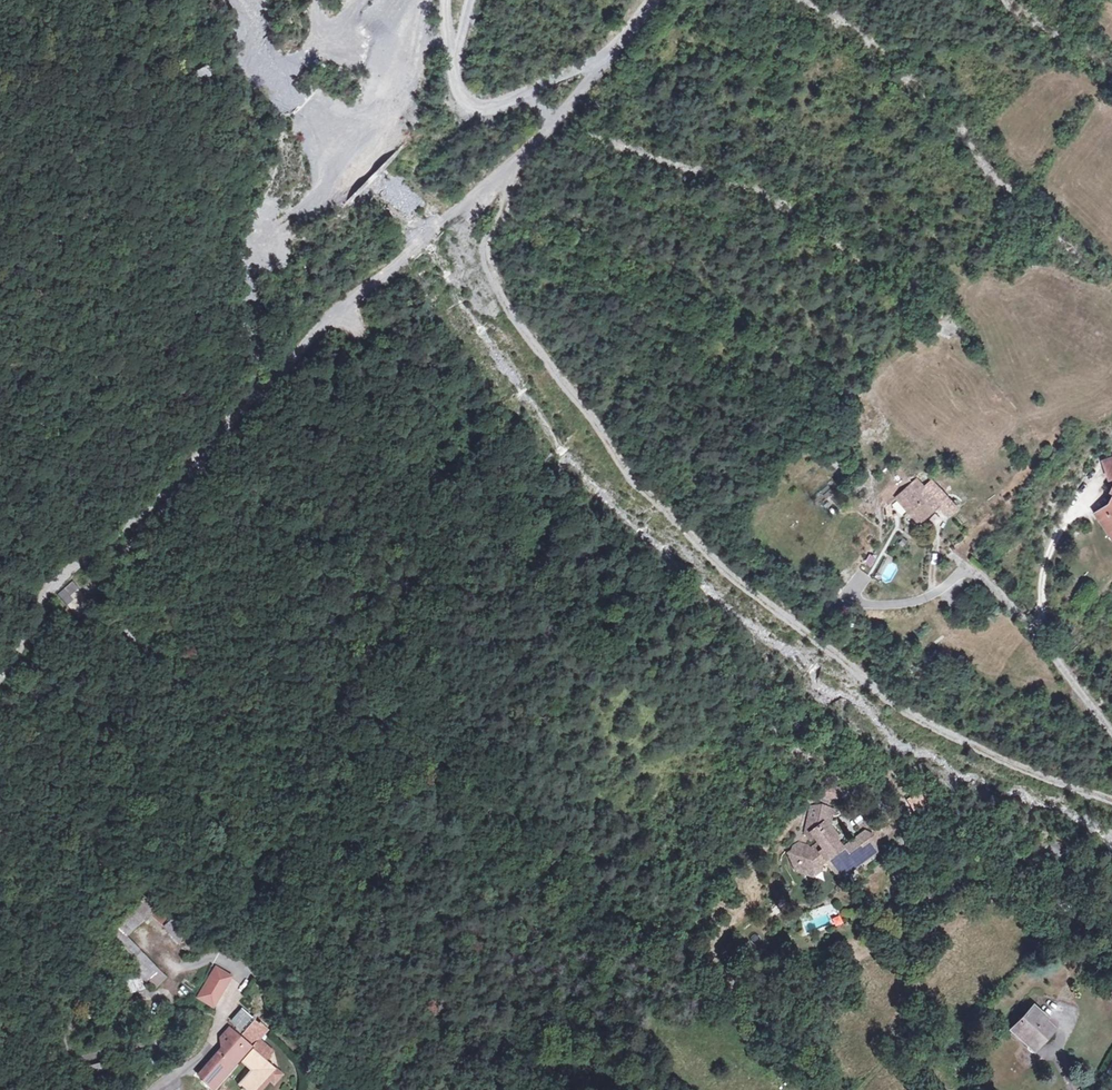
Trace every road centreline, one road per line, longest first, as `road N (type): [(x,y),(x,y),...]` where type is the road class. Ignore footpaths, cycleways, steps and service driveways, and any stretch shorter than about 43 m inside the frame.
road 1 (track): [(1111,803),(944,735),(874,691),(675,525),(487,276),(481,263),(506,205),(504,171)]
road 2 (track): [(653,0),(555,121),(339,309),(176,483)]
road 3 (track): [(258,948),(188,759),(184,701),(117,621)]
road 4 (track): [(176,483),(54,580),(0,678)]
road 5 (residential): [(953,557),(1009,600),(1111,730)]
road 6 (track): [(555,121),(526,93),(483,108),(462,96),(454,62),(469,0)]
road 7 (unclassified): [(119,1089),(109,1062),(65,1045),(65,1029),(144,1004)]
road 8 (track): [(334,1089),(258,948)]
road 9 (track): [(176,483),(127,554),(117,621)]

